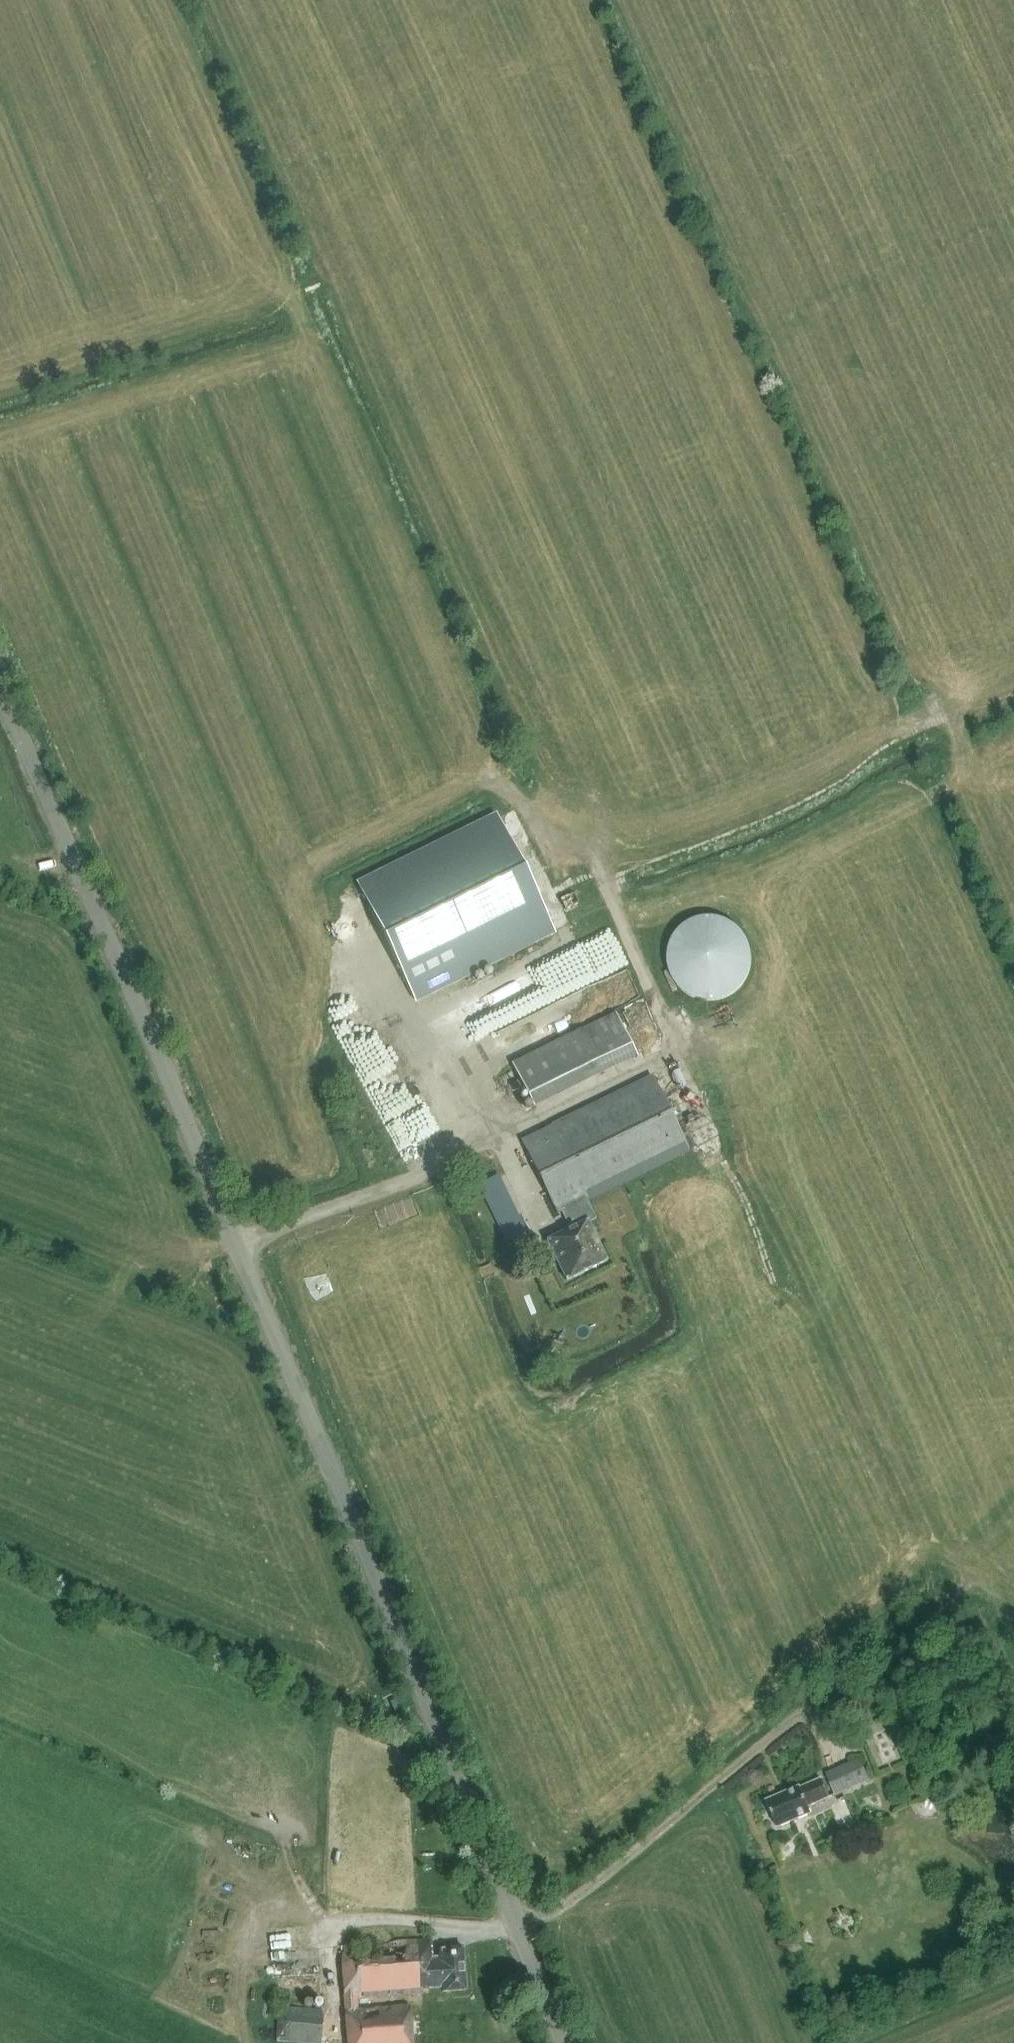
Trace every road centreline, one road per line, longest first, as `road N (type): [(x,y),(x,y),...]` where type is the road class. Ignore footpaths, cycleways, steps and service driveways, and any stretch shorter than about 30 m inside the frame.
road 1 (tertiary): [(569,2042),(0,664)]

